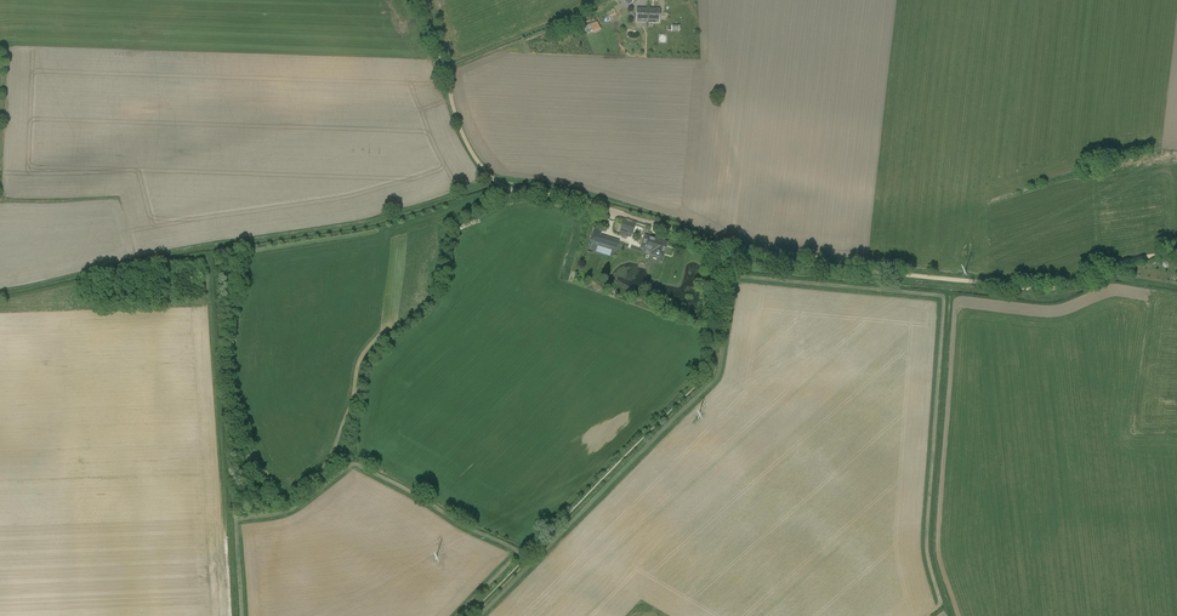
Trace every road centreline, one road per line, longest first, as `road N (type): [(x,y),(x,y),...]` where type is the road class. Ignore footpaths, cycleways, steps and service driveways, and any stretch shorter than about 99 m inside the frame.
road 1 (track): [(502,186),(376,224),(140,259),(0,289)]
road 2 (track): [(730,257),(1044,290),(1176,251)]
road 3 (track): [(420,0),(460,128),(495,182),(667,227),(730,257)]
road 4 (track): [(616,4),(445,74)]

